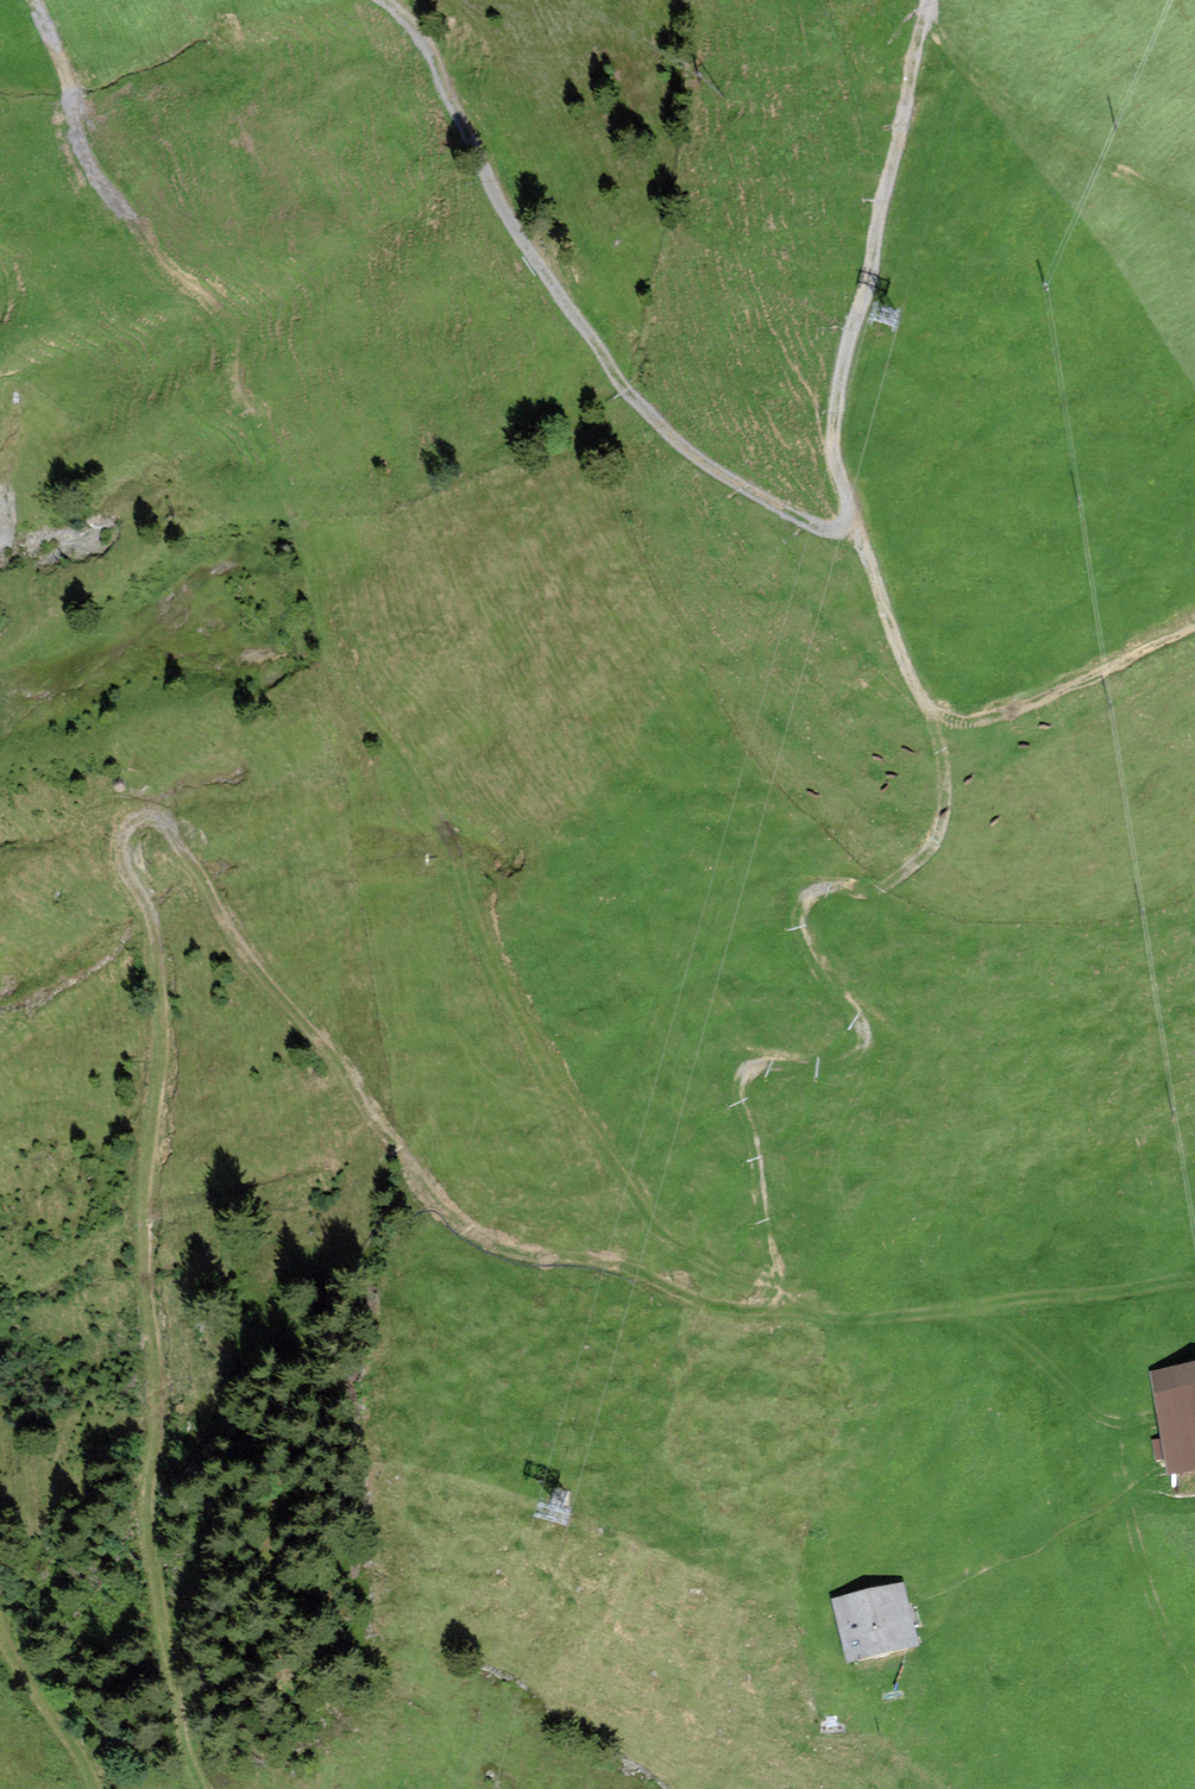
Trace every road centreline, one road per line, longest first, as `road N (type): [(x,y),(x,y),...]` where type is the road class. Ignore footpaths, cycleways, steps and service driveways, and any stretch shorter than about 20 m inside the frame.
road 1 (track): [(928,0),(869,281),(835,395),(832,449),(893,637),(929,710),(943,761),(944,814),(925,852),(894,881),(820,886),(802,906),(800,925),(813,959),(865,1034),(857,1055),(829,1065),(745,1073),(740,1099),(771,1280),(760,1300),(740,1308),(532,1257),(460,1227),(316,1037),(241,952),(170,827),(156,815),(123,830),(123,866),(142,899),(161,995),(143,1223),(154,1378),(147,1533),(185,1749),(205,1788)]
road 2 (track): [(618,1275),(626,1184),(448,876),(437,809),(321,641),(249,414),(232,384),(220,311),(82,162),(57,38),(30,0)]
road 3 (track): [(860,527),(817,533),(622,390),(382,0)]
road 4 (track): [(771,1280),(802,1305),(842,1321),(903,1311),(1004,1330),(1090,1404),(1136,1417)]
road 5 (track): [(929,710),(992,718),(1194,628)]

